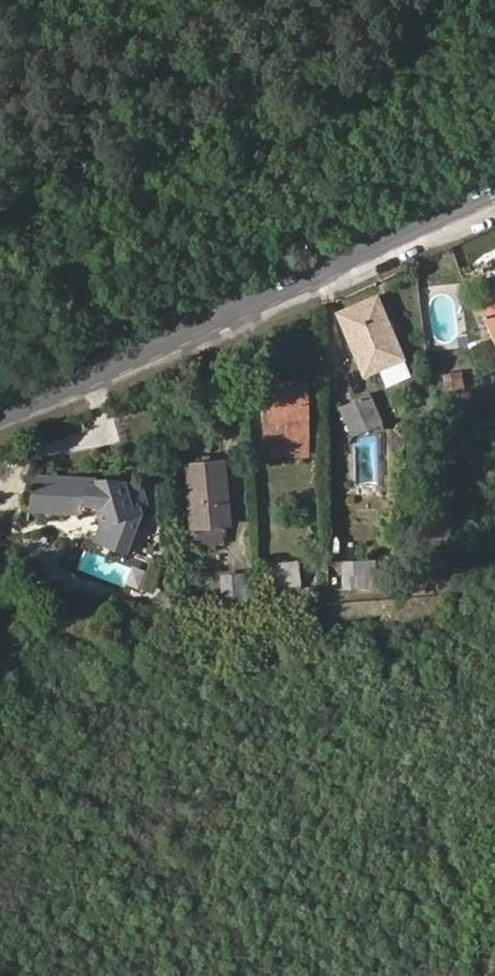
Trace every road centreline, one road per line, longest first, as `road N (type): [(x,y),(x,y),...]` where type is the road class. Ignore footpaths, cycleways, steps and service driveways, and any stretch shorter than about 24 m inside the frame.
road 1 (secondary): [(494,188),(0,414)]

